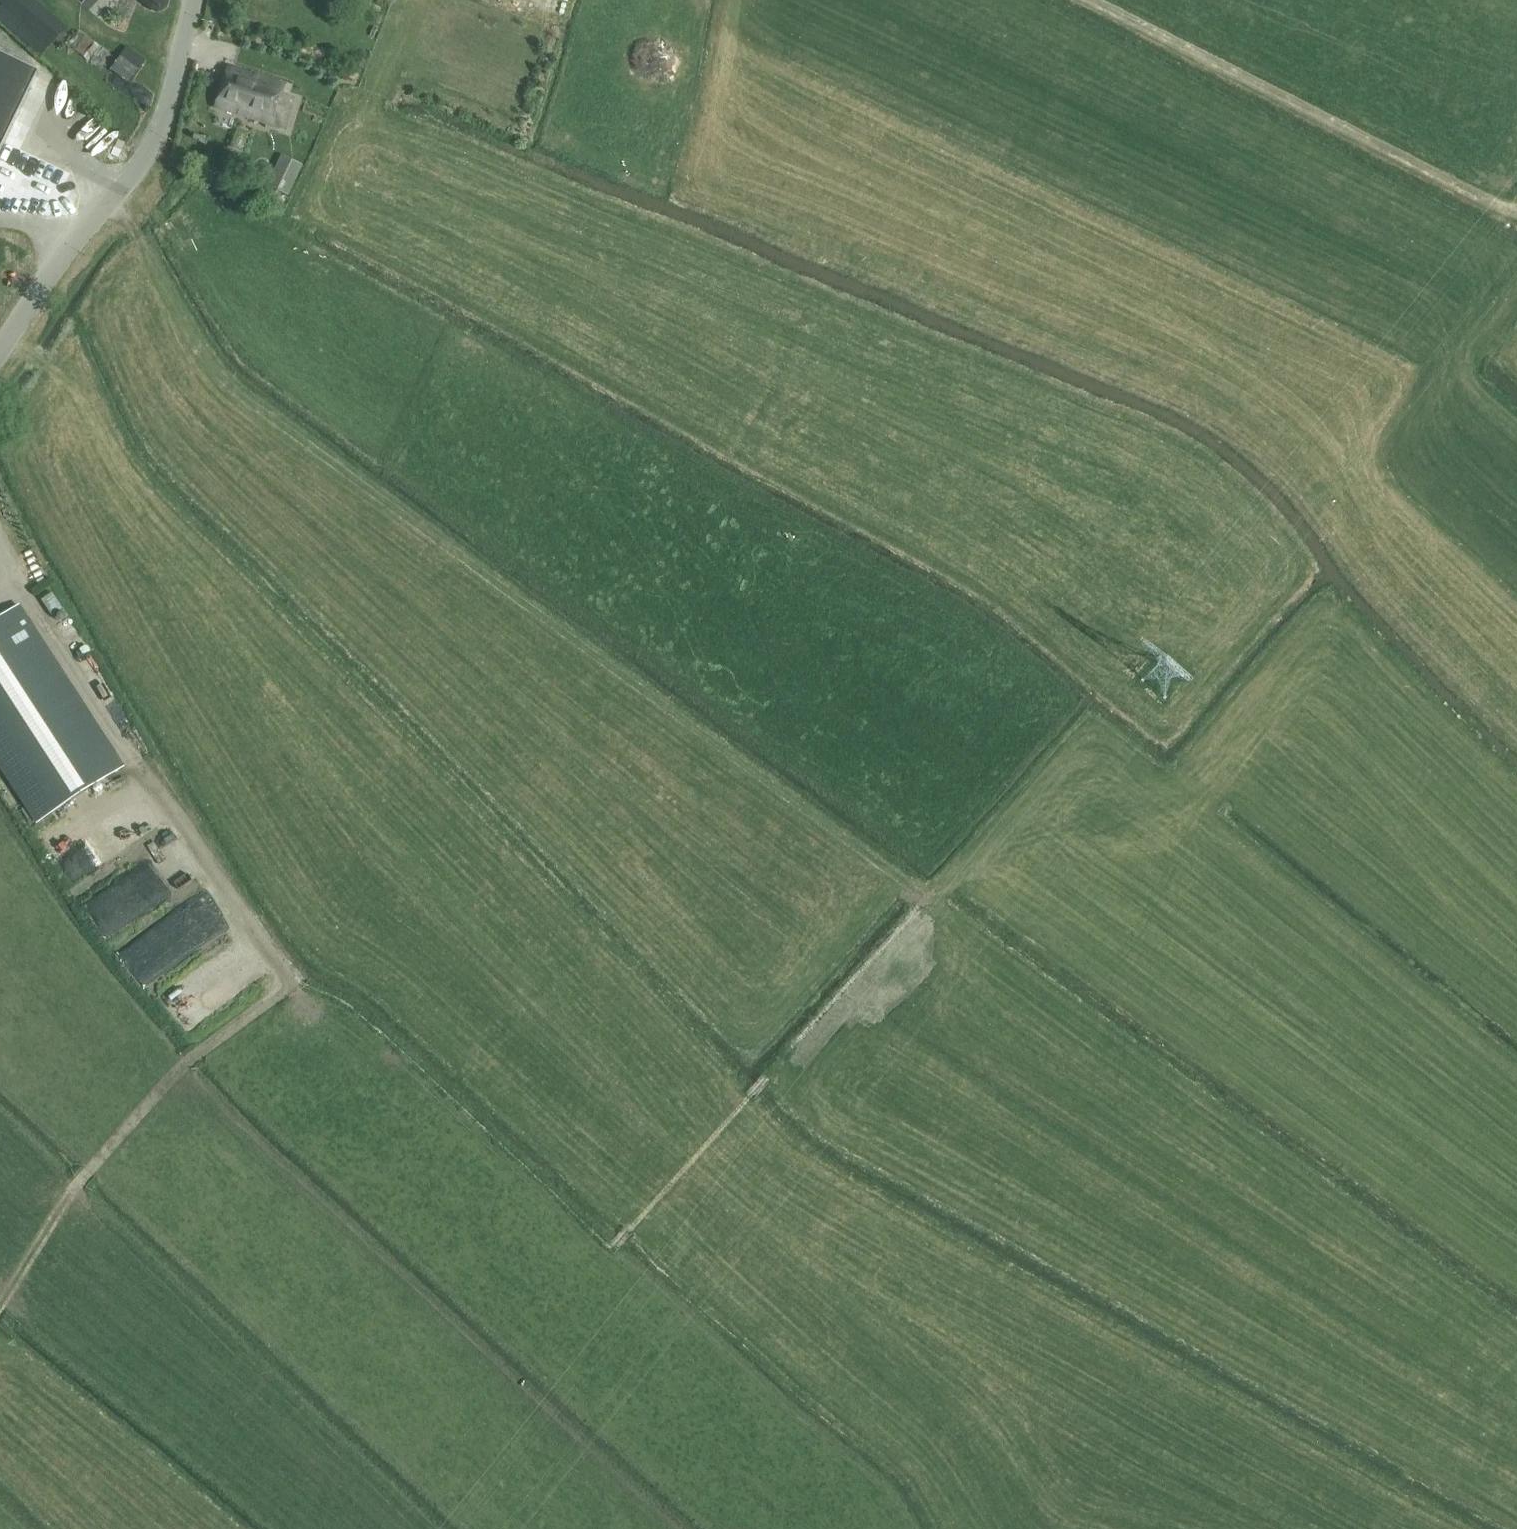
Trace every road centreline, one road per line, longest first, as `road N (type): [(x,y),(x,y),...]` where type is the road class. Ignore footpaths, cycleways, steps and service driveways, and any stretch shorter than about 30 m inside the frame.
road 1 (unclassified): [(67,249),(154,137),(192,0)]

